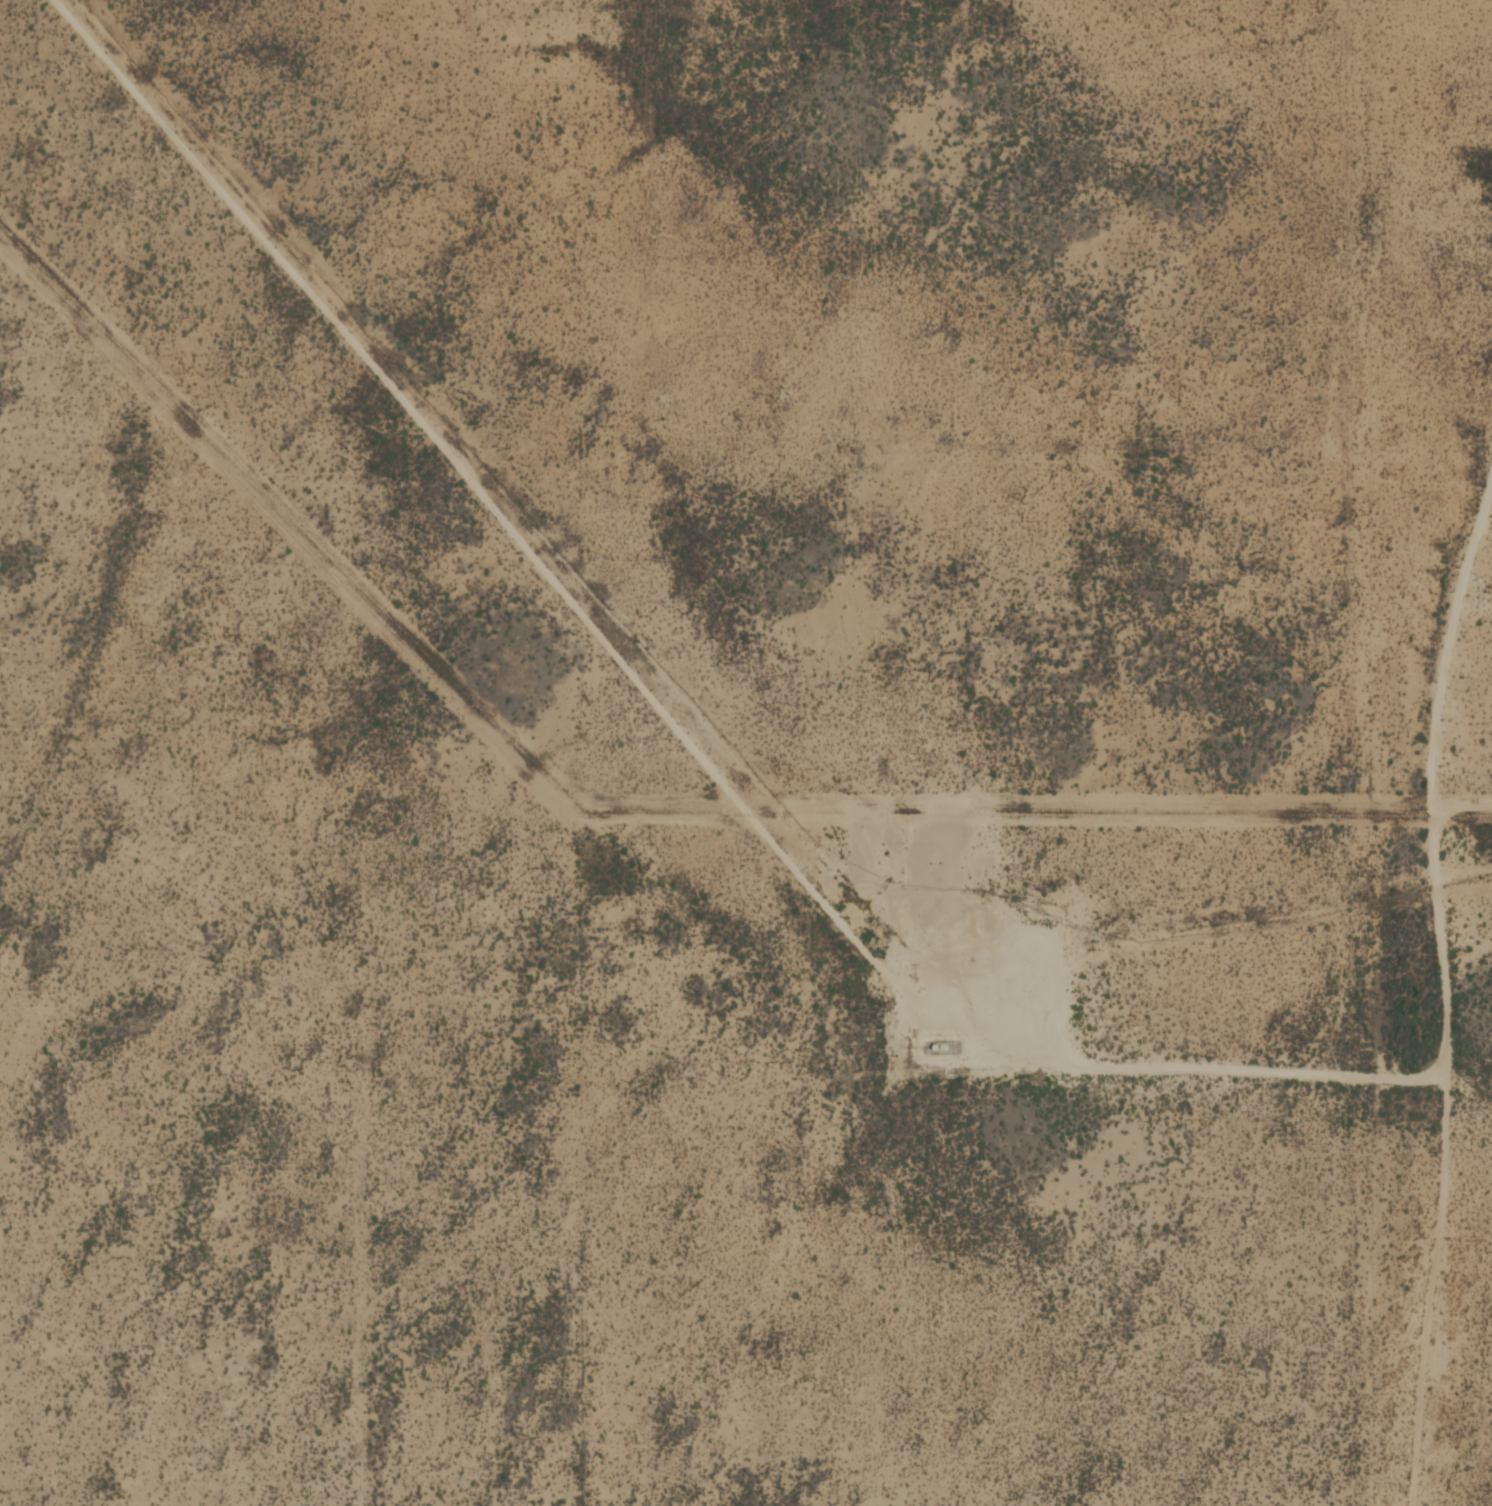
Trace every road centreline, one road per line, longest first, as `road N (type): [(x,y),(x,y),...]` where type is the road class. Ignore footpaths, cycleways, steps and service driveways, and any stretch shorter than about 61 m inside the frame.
road 1 (residential): [(1099,1067),(1451,1070),(1433,788),(1445,689),(1491,484)]

